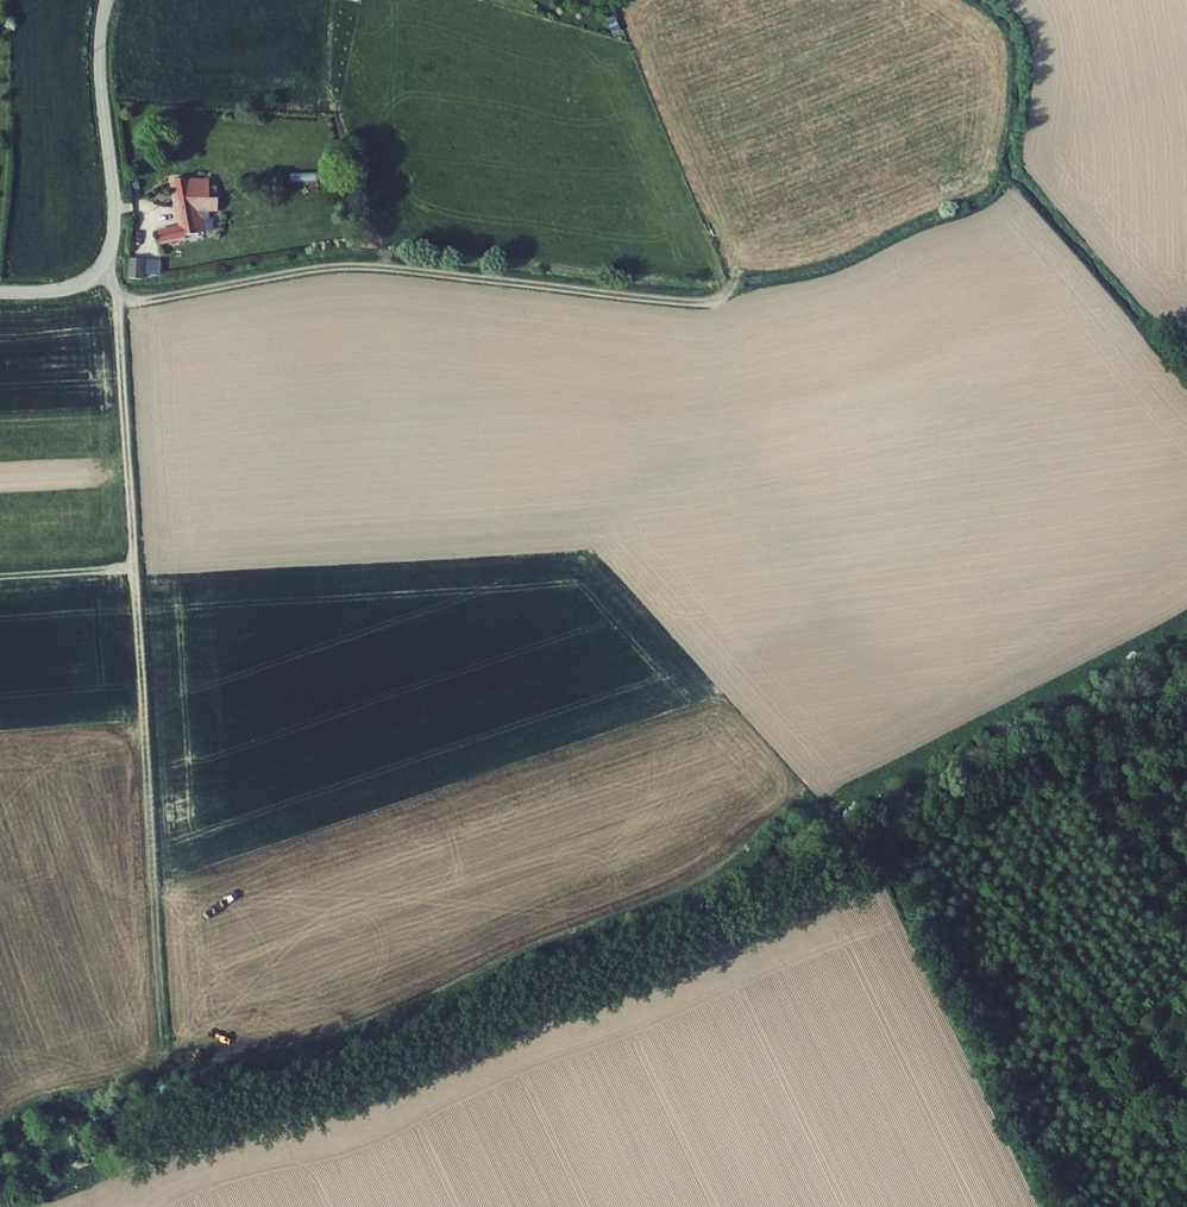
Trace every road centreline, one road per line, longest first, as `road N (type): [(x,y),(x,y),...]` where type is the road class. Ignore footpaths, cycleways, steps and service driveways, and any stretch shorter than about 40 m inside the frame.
road 1 (unclassified): [(166,1115),(118,301),(102,264)]
road 2 (track): [(727,284),(708,302),(411,267),(305,268),(118,301)]
road 3 (tertiary): [(107,0),(101,68),(114,212),(102,264)]

